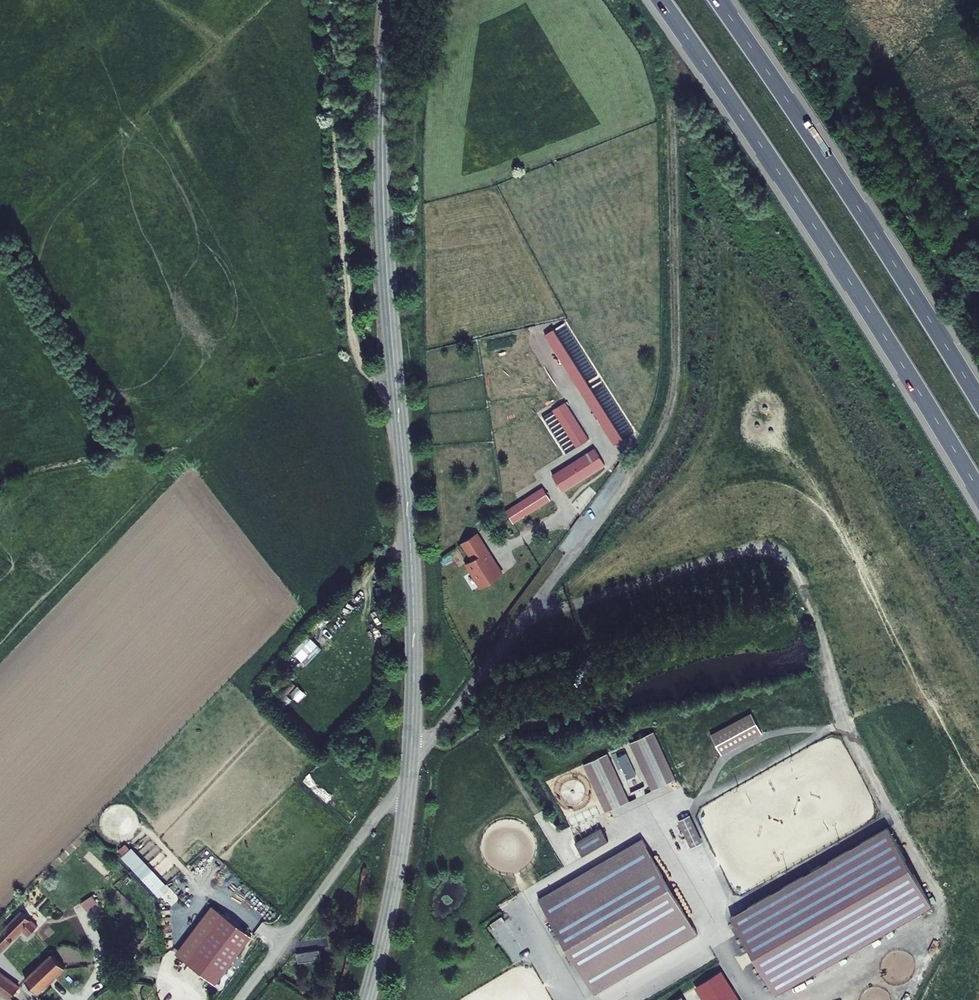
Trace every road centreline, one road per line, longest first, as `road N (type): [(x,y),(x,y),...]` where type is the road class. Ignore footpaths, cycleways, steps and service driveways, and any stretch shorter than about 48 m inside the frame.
road 1 (tertiary): [(411,750),(411,573),(383,181),(391,0)]
road 2 (motorway): [(661,0),(978,492)]
road 3 (motorway): [(978,400),(718,0)]
road 4 (track): [(978,354),(750,0)]
road 5 (track): [(340,0),(355,353),(396,390)]
road 6 (residential): [(411,750),(448,720),(571,558),(624,472)]
road 7 (residential): [(239,999),(385,805),(407,792)]
road 8 (tertiary): [(366,999),(407,792)]

